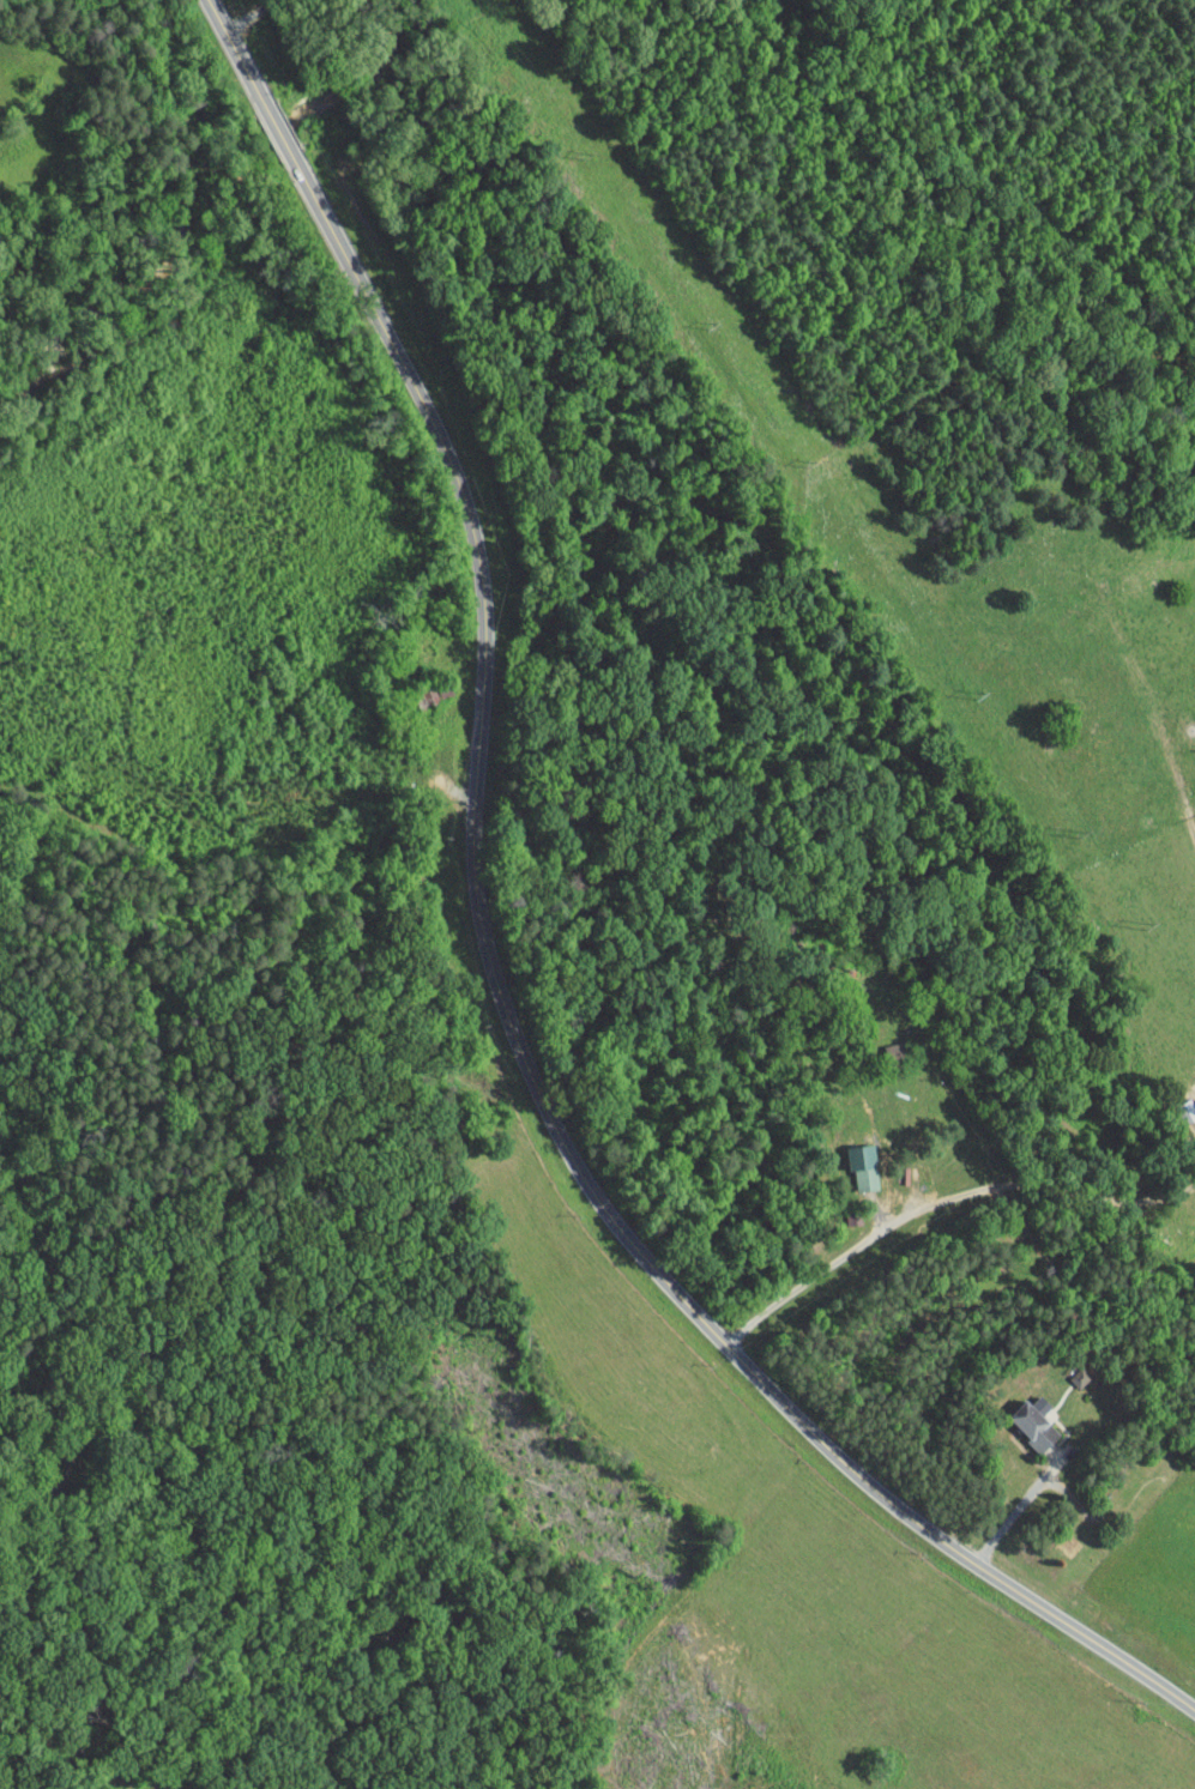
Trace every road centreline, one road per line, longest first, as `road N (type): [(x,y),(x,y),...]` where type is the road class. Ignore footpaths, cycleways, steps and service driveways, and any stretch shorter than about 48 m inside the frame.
road 1 (residential): [(1194,1716),(950,1551),(862,1479),(708,1329),(580,1175),(506,1013),(476,892),(487,629),(479,539),(418,392),(208,0)]

